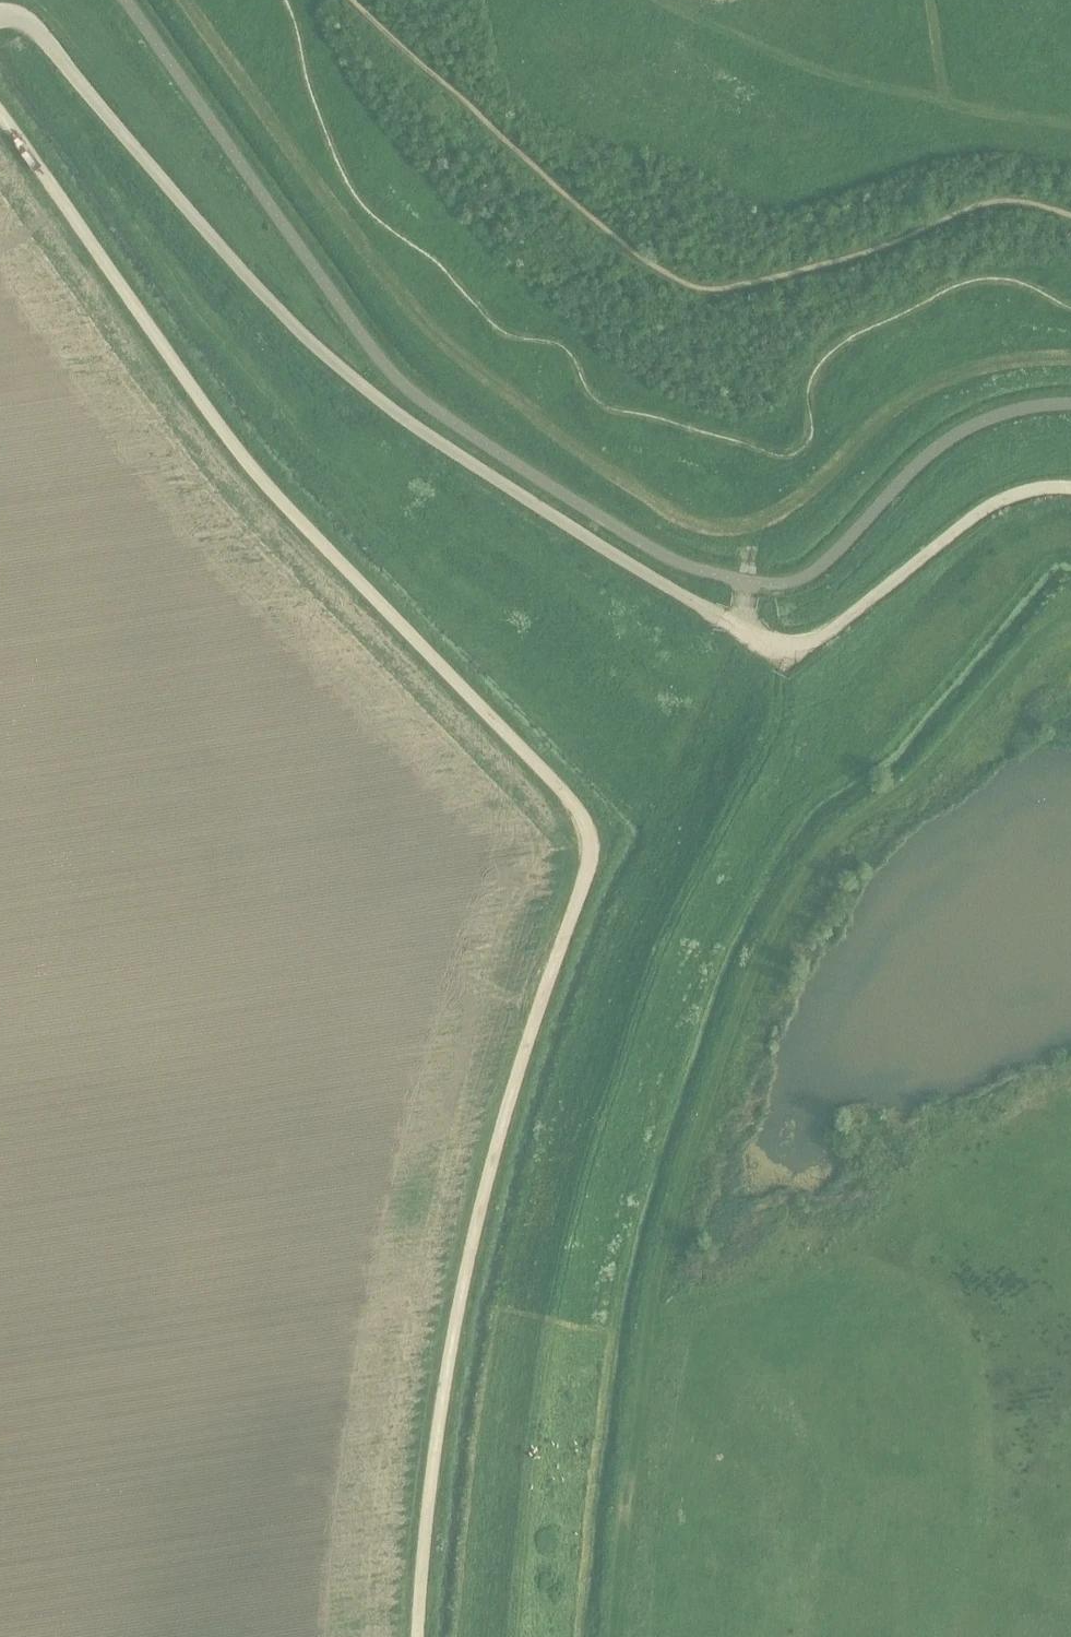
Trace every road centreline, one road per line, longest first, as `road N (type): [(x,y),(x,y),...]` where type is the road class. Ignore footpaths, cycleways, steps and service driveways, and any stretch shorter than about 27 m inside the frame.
road 1 (track): [(1070,309),(1011,278),(945,292),(826,358),(799,413),(754,441),(609,403),(561,356),(453,286),(439,265),(372,216),(343,178),(288,0)]

